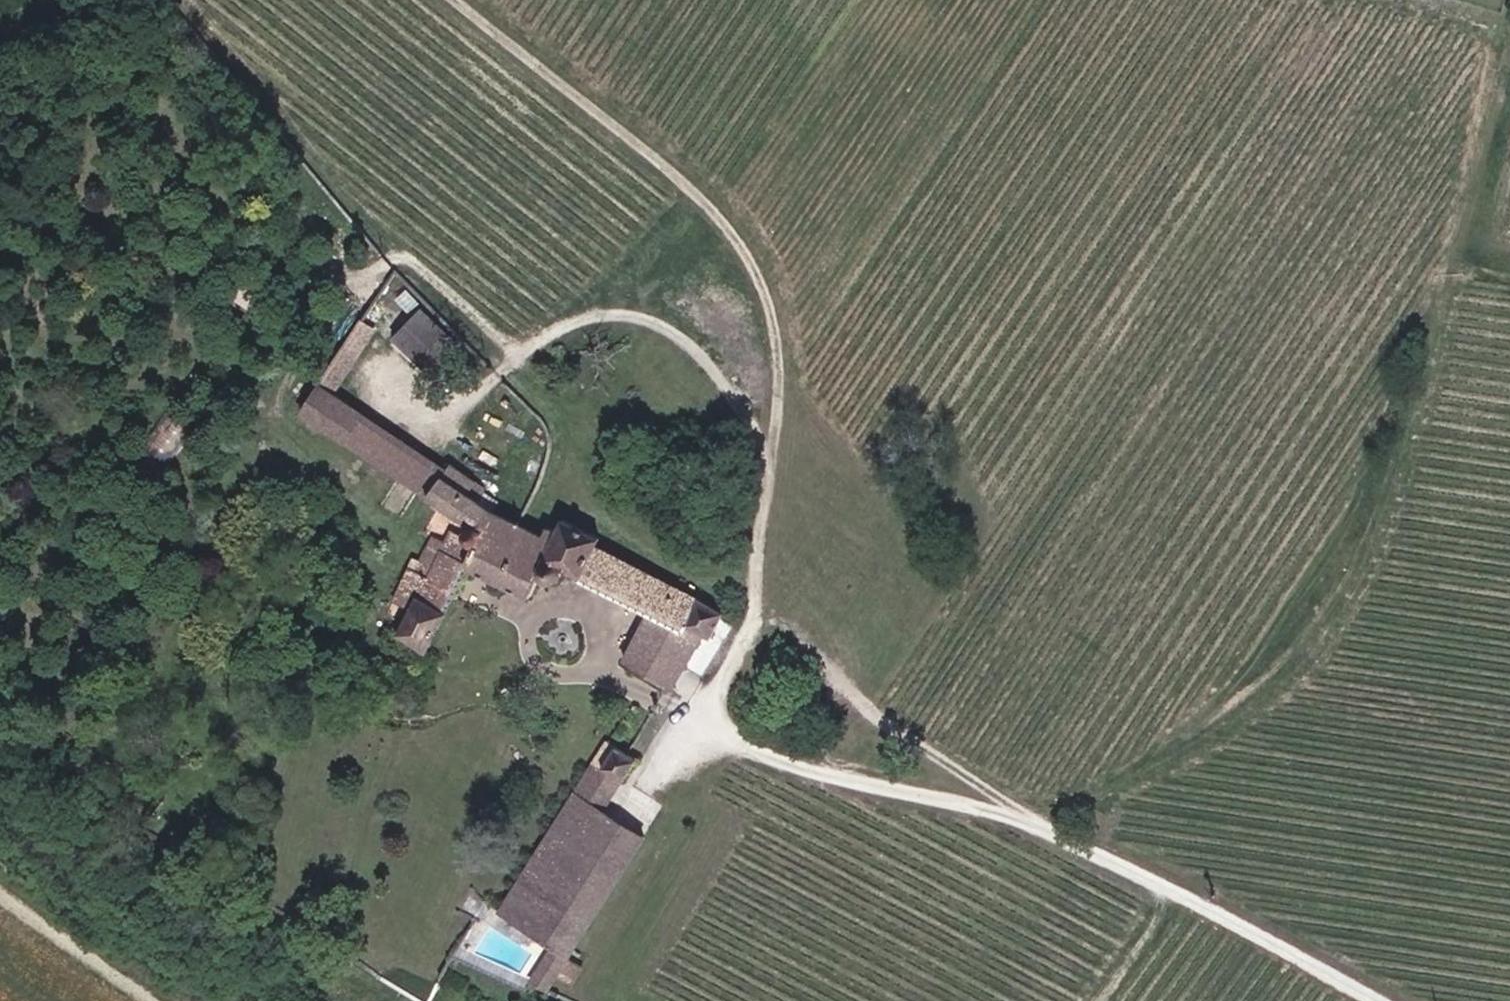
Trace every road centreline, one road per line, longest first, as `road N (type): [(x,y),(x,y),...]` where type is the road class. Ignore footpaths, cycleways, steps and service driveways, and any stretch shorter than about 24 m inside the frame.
road 1 (track): [(1384,1000),(1131,867),(1001,812),(811,772),(735,738),(718,715),(758,624),(787,419),(782,338),(765,277),(719,211),(667,163),(460,0)]

